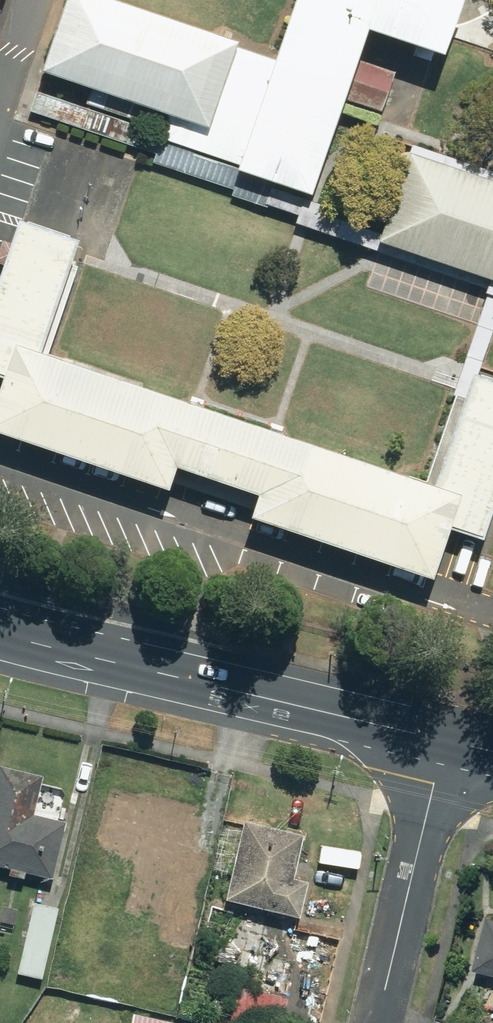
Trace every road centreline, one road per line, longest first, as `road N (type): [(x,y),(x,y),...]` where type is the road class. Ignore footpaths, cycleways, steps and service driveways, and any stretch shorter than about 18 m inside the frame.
road 1 (secondary): [(0,635),(445,743)]
road 2 (residential): [(379,1022),(445,743)]

